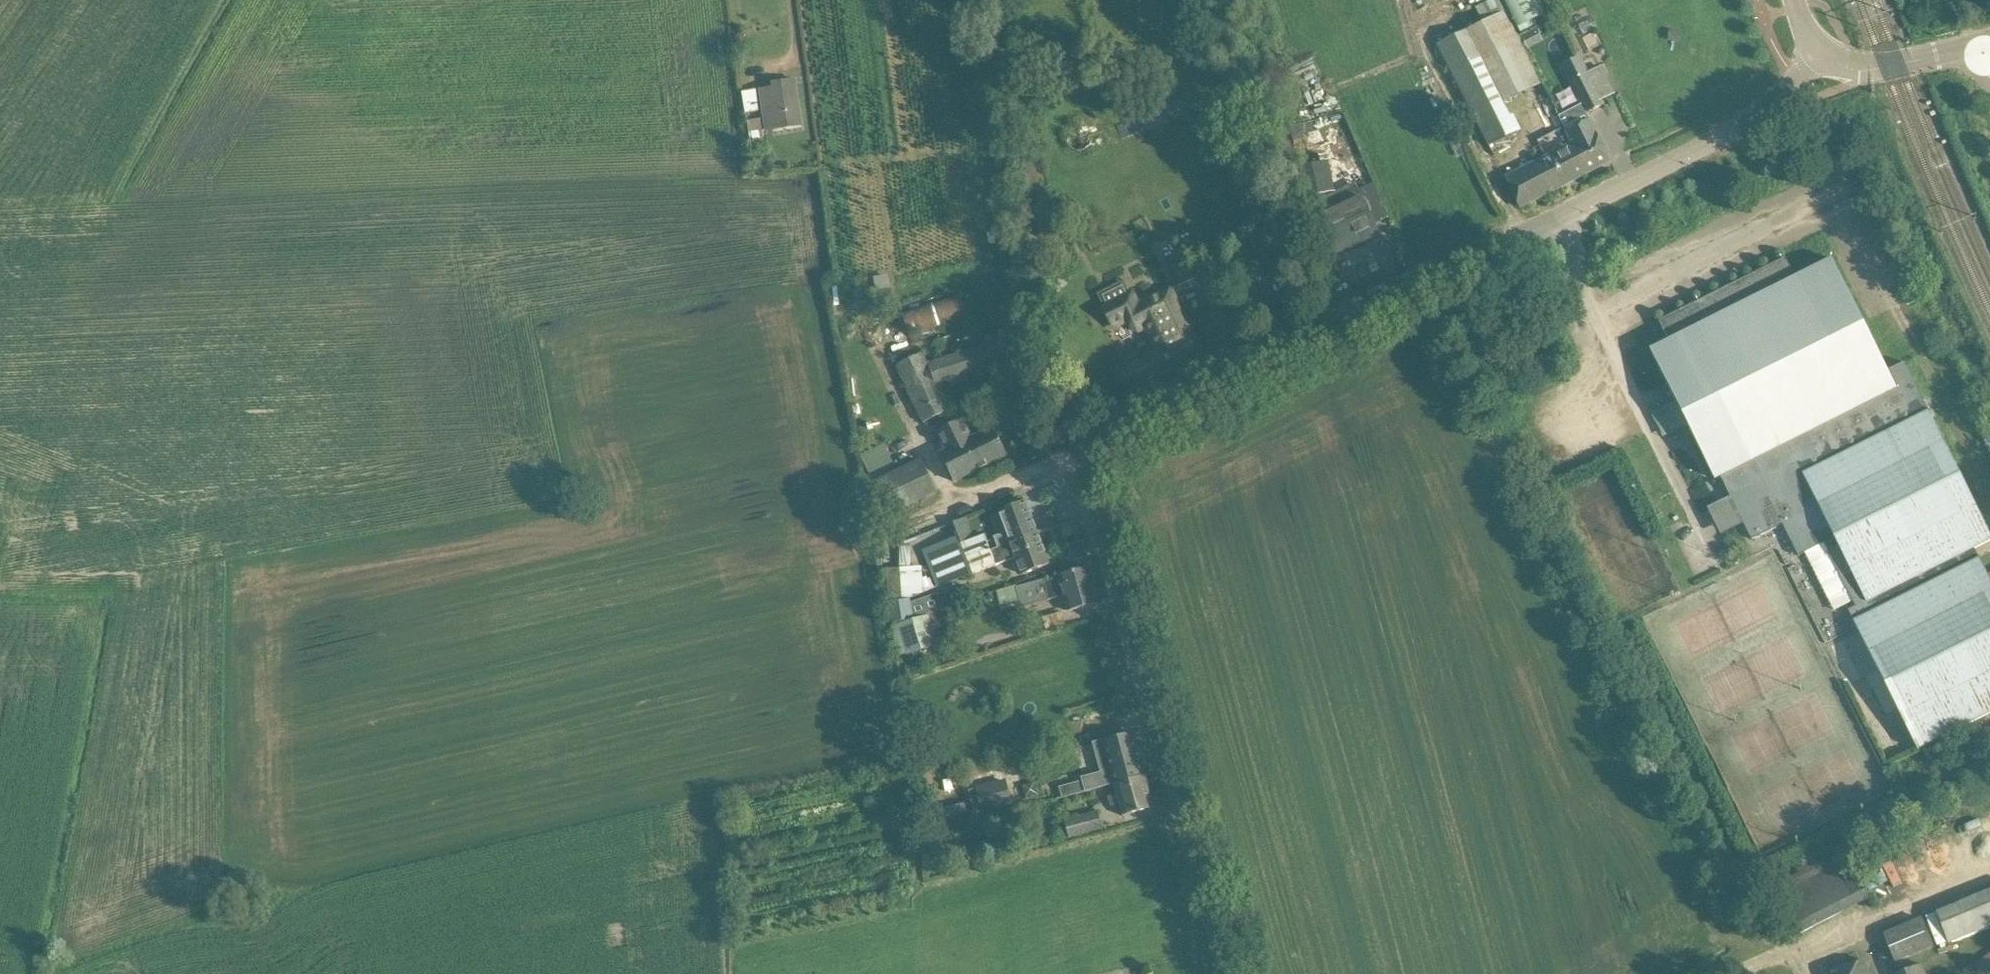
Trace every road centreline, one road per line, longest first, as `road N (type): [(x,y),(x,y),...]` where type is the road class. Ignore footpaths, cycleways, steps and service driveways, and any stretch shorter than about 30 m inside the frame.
road 1 (unclassified): [(1227,973),(1083,462),(1117,432),(1728,134),(1823,51)]
road 2 (track): [(962,0),(1046,437),(1052,459),(1083,462)]
road 3 (track): [(880,534),(1052,459)]
road 4 (tertiary): [(1823,51),(1859,71),(1978,46)]

